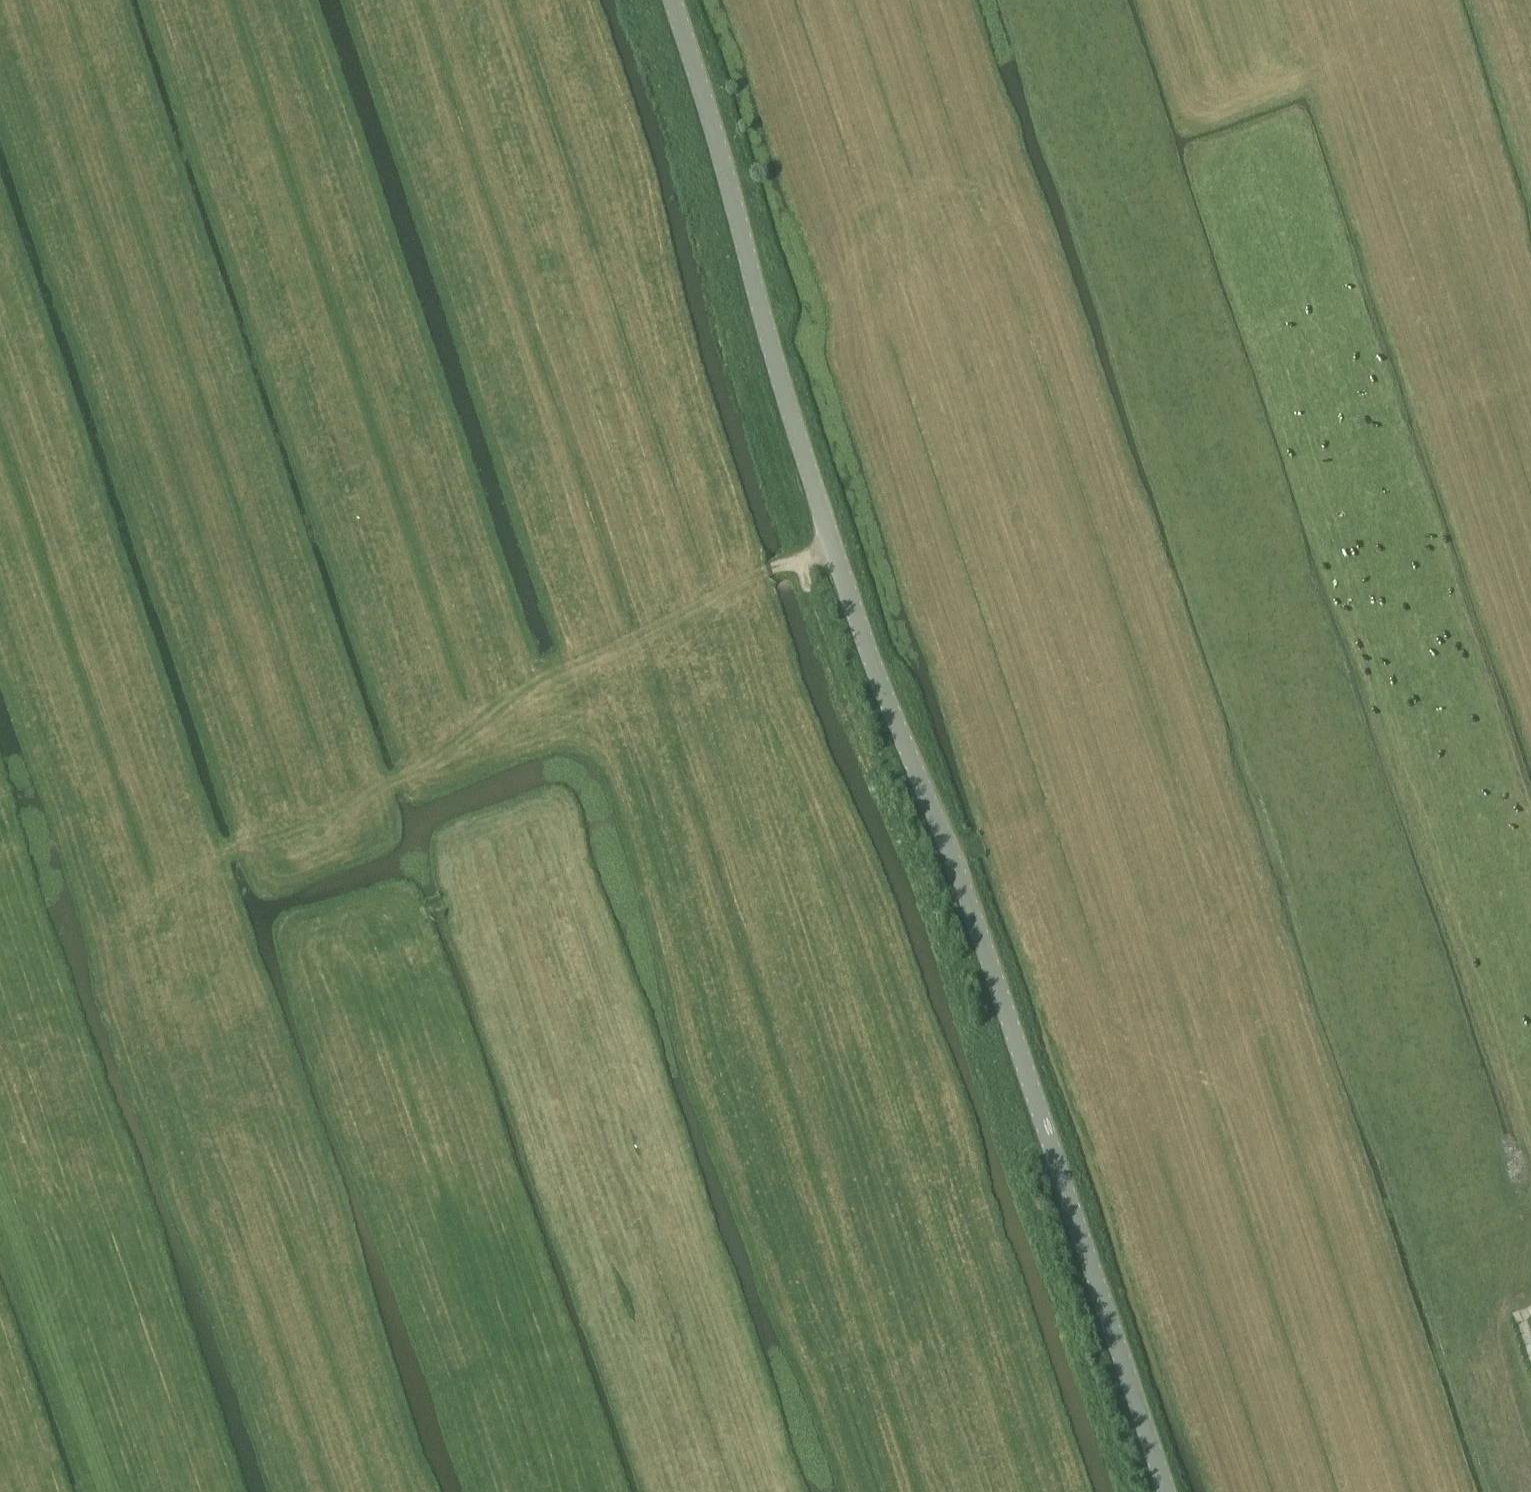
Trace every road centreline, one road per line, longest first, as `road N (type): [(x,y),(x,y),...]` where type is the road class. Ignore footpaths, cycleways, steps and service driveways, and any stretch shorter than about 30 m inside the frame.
road 1 (unclassified): [(1163,1491),(799,440),(672,0)]

